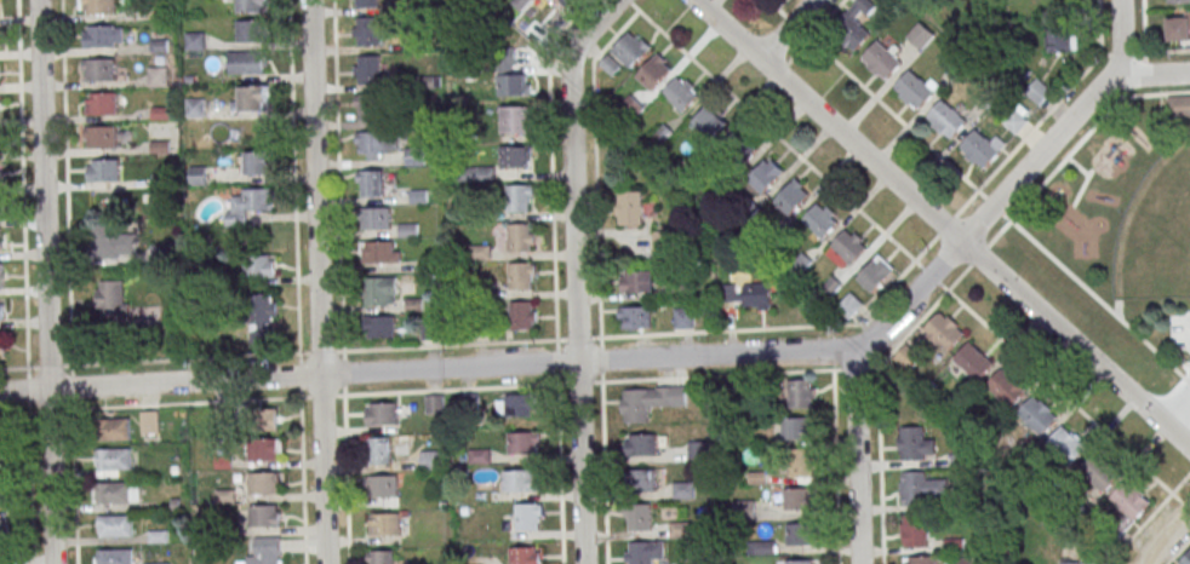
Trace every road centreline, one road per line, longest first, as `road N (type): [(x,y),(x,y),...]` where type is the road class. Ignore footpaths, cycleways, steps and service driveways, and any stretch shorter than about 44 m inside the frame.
road 1 (residential): [(1189,73),(1109,81),(881,334),(853,347),(0,391)]
road 2 (residential): [(1189,450),(695,0)]
road 3 (residential): [(582,563),(570,63),(617,0)]
road 4 (residential): [(325,563),(310,0)]
road 5 (residential): [(53,563),(38,0)]
road 6 (residential): [(859,563),(853,347)]

